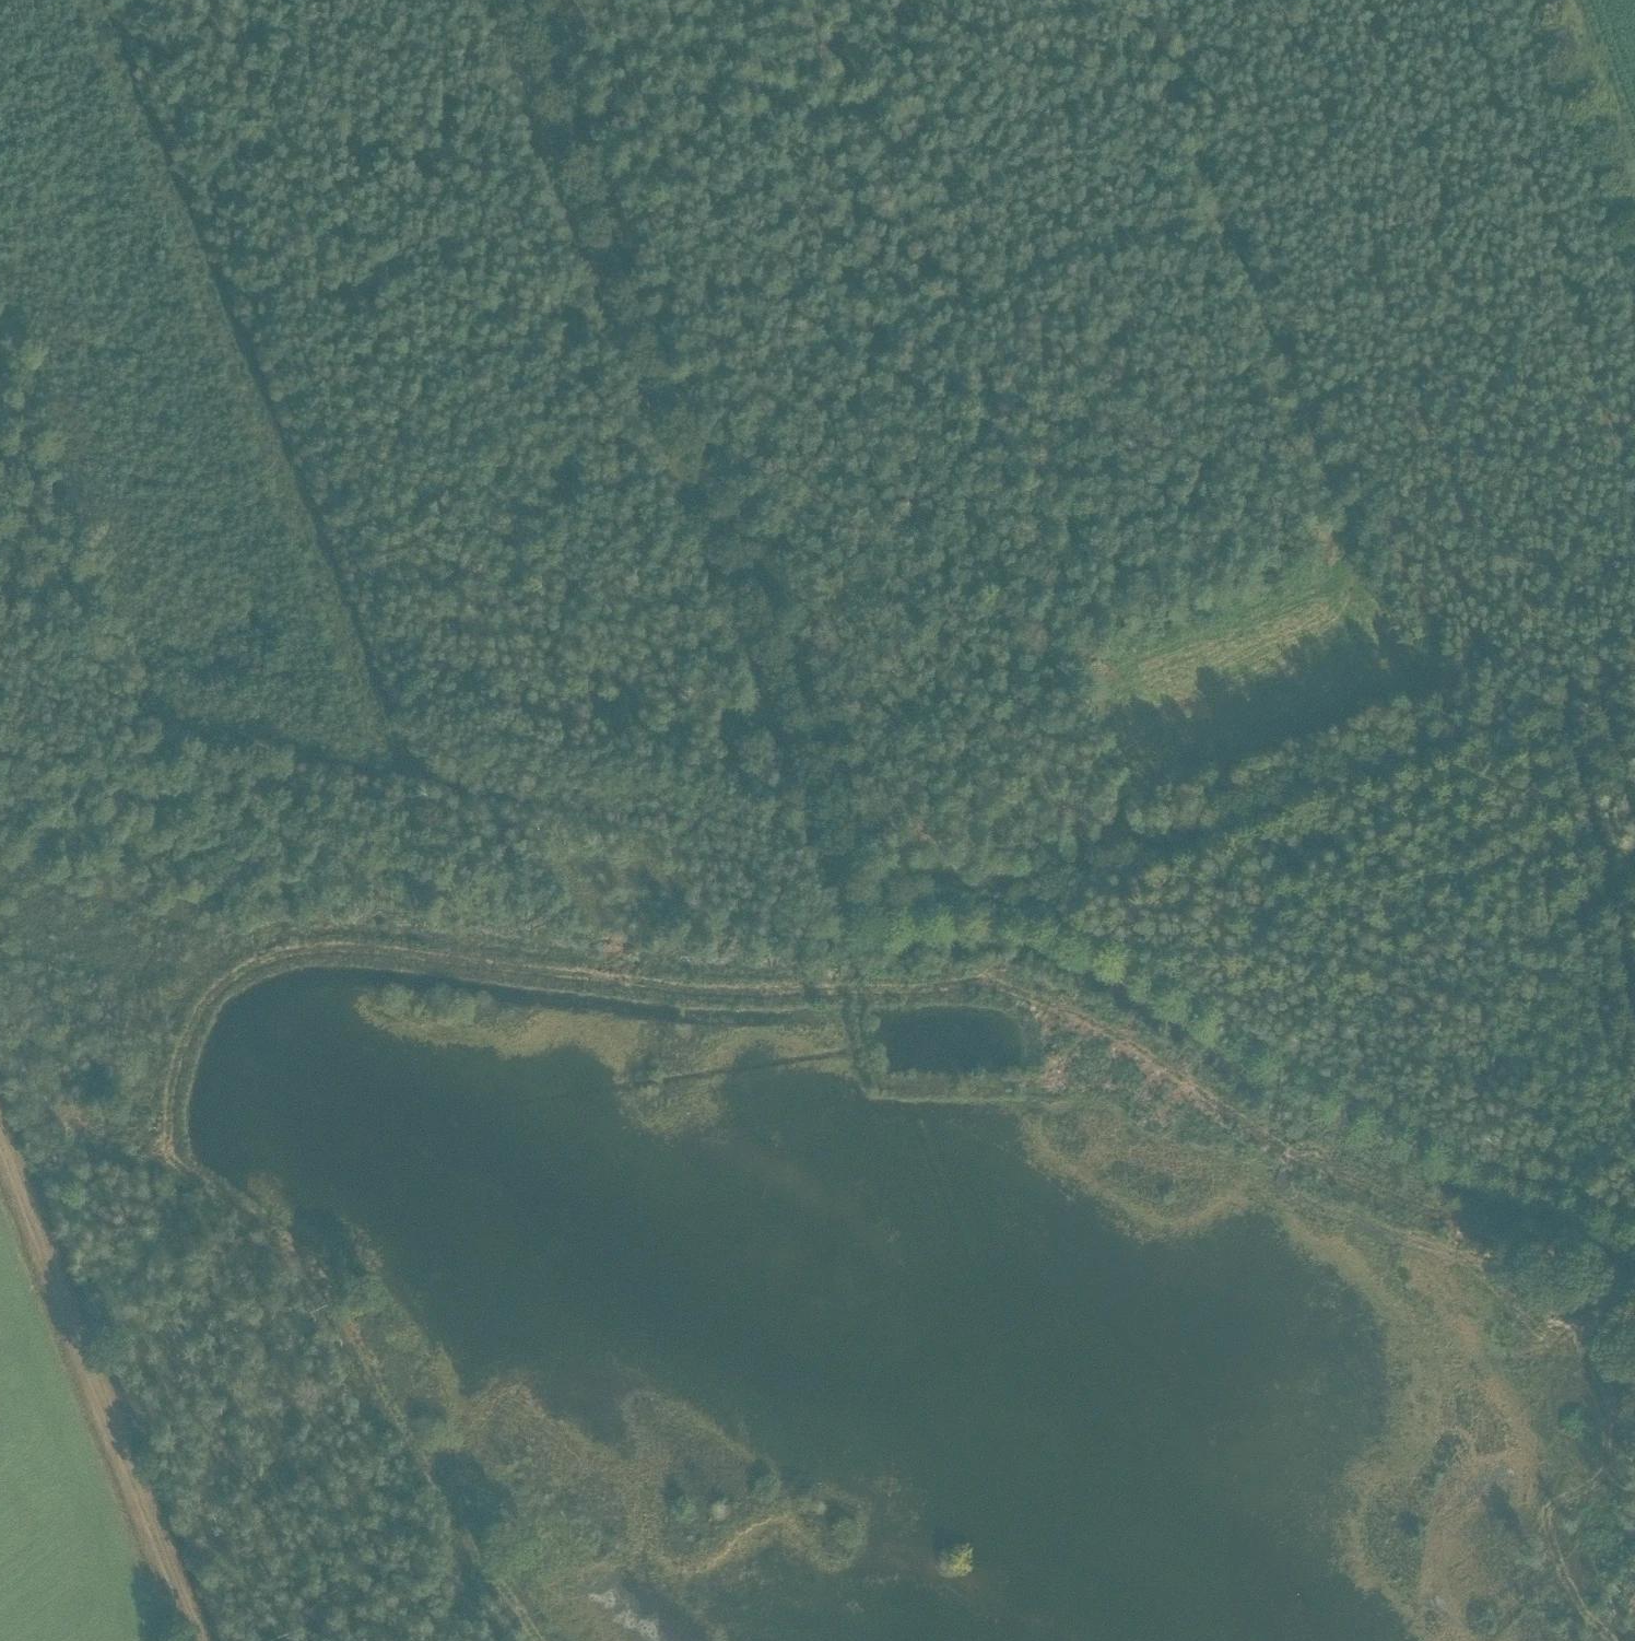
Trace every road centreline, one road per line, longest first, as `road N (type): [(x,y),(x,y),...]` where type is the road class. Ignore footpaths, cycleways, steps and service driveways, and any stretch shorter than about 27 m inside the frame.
road 1 (track): [(489,0),(869,939),(1005,927),(1634,1229)]
road 2 (track): [(0,1141),(198,1640)]
road 3 (track): [(1634,249),(1542,0)]

